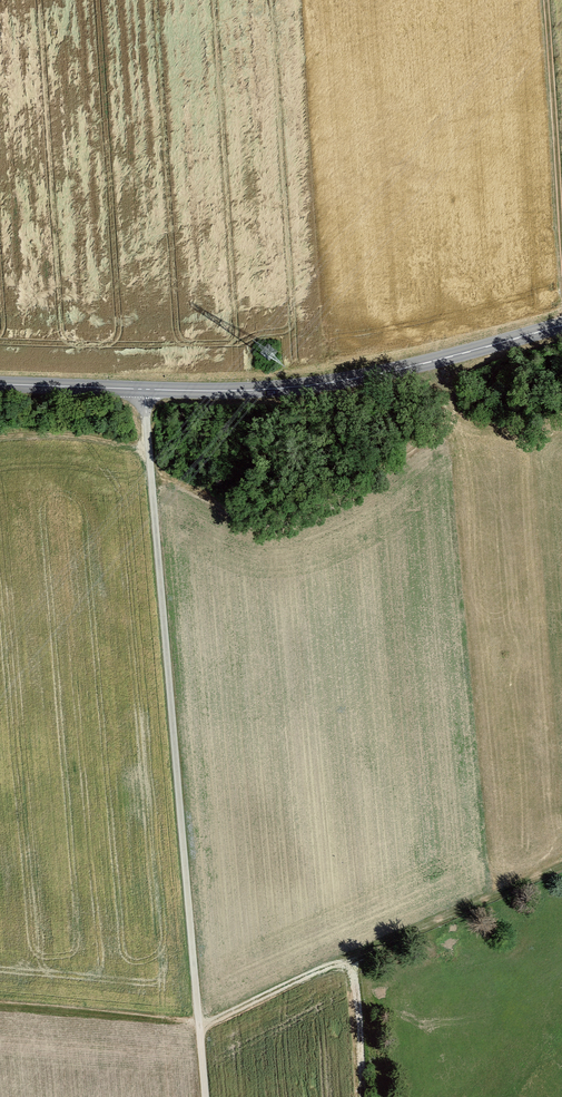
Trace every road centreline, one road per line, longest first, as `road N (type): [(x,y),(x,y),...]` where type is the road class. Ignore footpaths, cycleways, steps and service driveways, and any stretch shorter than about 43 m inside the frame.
road 1 (unclassified): [(204,1096),(147,399)]
road 2 (track): [(0,1003),(197,1025),(561,862)]
road 3 (tertiary): [(561,329),(433,366),(271,398),(147,399)]
road 4 (track): [(544,0),(561,257)]
road 5 (tertiary): [(147,399),(0,391)]

